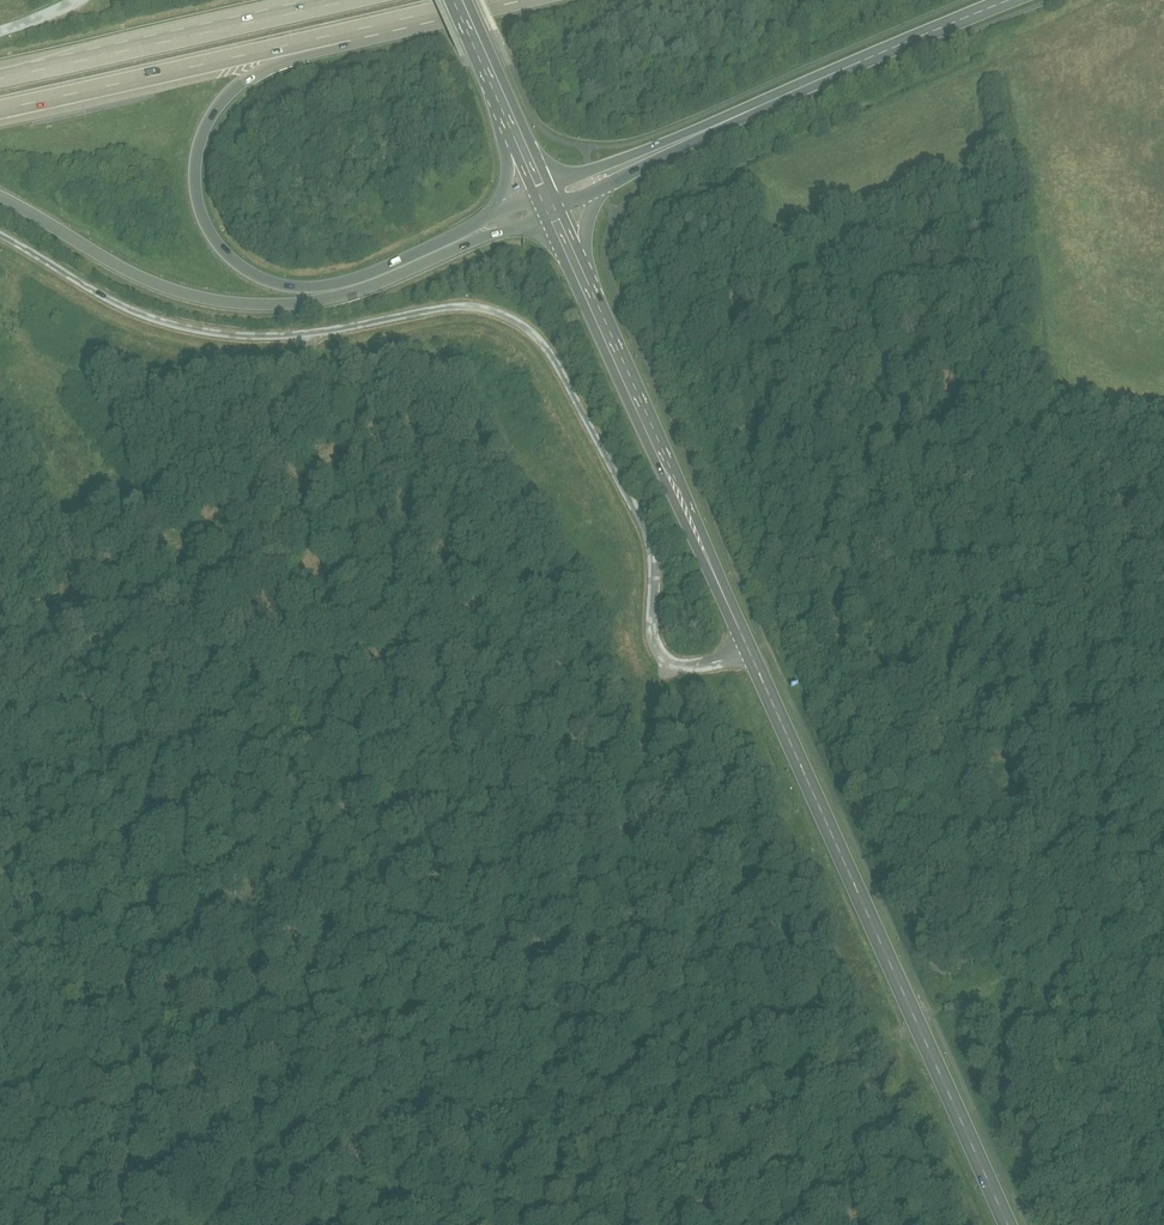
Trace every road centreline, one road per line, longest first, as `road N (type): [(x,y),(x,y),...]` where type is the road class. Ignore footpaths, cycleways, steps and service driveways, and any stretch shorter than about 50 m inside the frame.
road 1 (residential): [(0,236),(116,303),(175,325),(248,337),(320,333),(439,308),(512,315),(540,335),(562,365),(645,522),(663,651),(689,666),(752,654)]
road 2 (primary): [(1005,1224),(752,654)]
road 3 (motorway): [(495,217),(330,286),(272,283),(221,246),(199,190),(211,120),(247,82),(350,32)]
road 4 (motorway): [(0,195),(154,282),(247,305),(347,296),(557,219)]
road 5 (primary): [(752,654),(557,219)]
road 6 (track): [(0,631),(349,469)]
road 7 (secondary): [(664,147),(1017,0)]
road 8 (motorway): [(0,113),(350,32)]
road 9 (motorway): [(326,0),(0,73)]
road 10 (track): [(186,1224),(0,956)]
road 11 (motorway): [(350,32),(492,0)]
road 12 (motorway): [(496,85),(513,167),(507,203),(495,217)]
road 13 (primary): [(557,219),(664,147)]
road 14 (secondary): [(547,196),(664,147)]
road 15 (primary): [(547,196),(496,85)]

